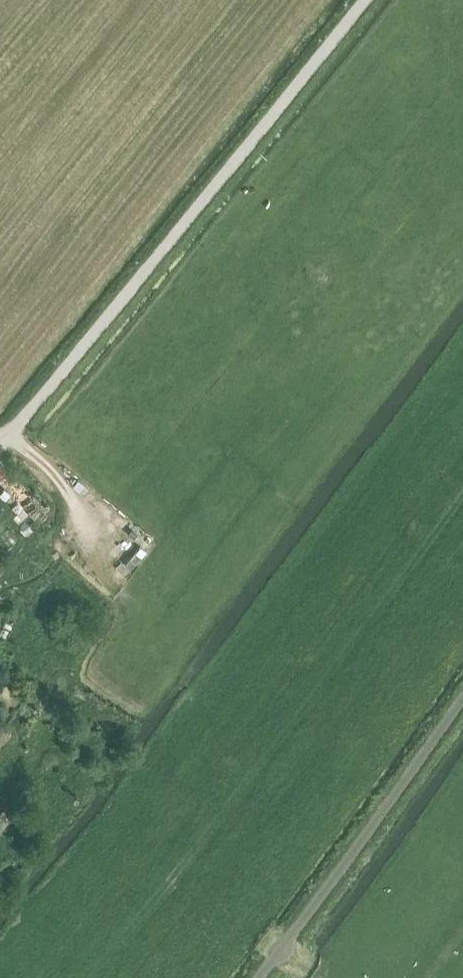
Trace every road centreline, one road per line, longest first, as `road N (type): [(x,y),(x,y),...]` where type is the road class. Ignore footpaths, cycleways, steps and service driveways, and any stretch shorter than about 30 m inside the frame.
road 1 (track): [(0,439),(363,0)]
road 2 (unclassified): [(259,977),(462,697)]
road 3 (track): [(10,433),(76,495),(89,553)]

